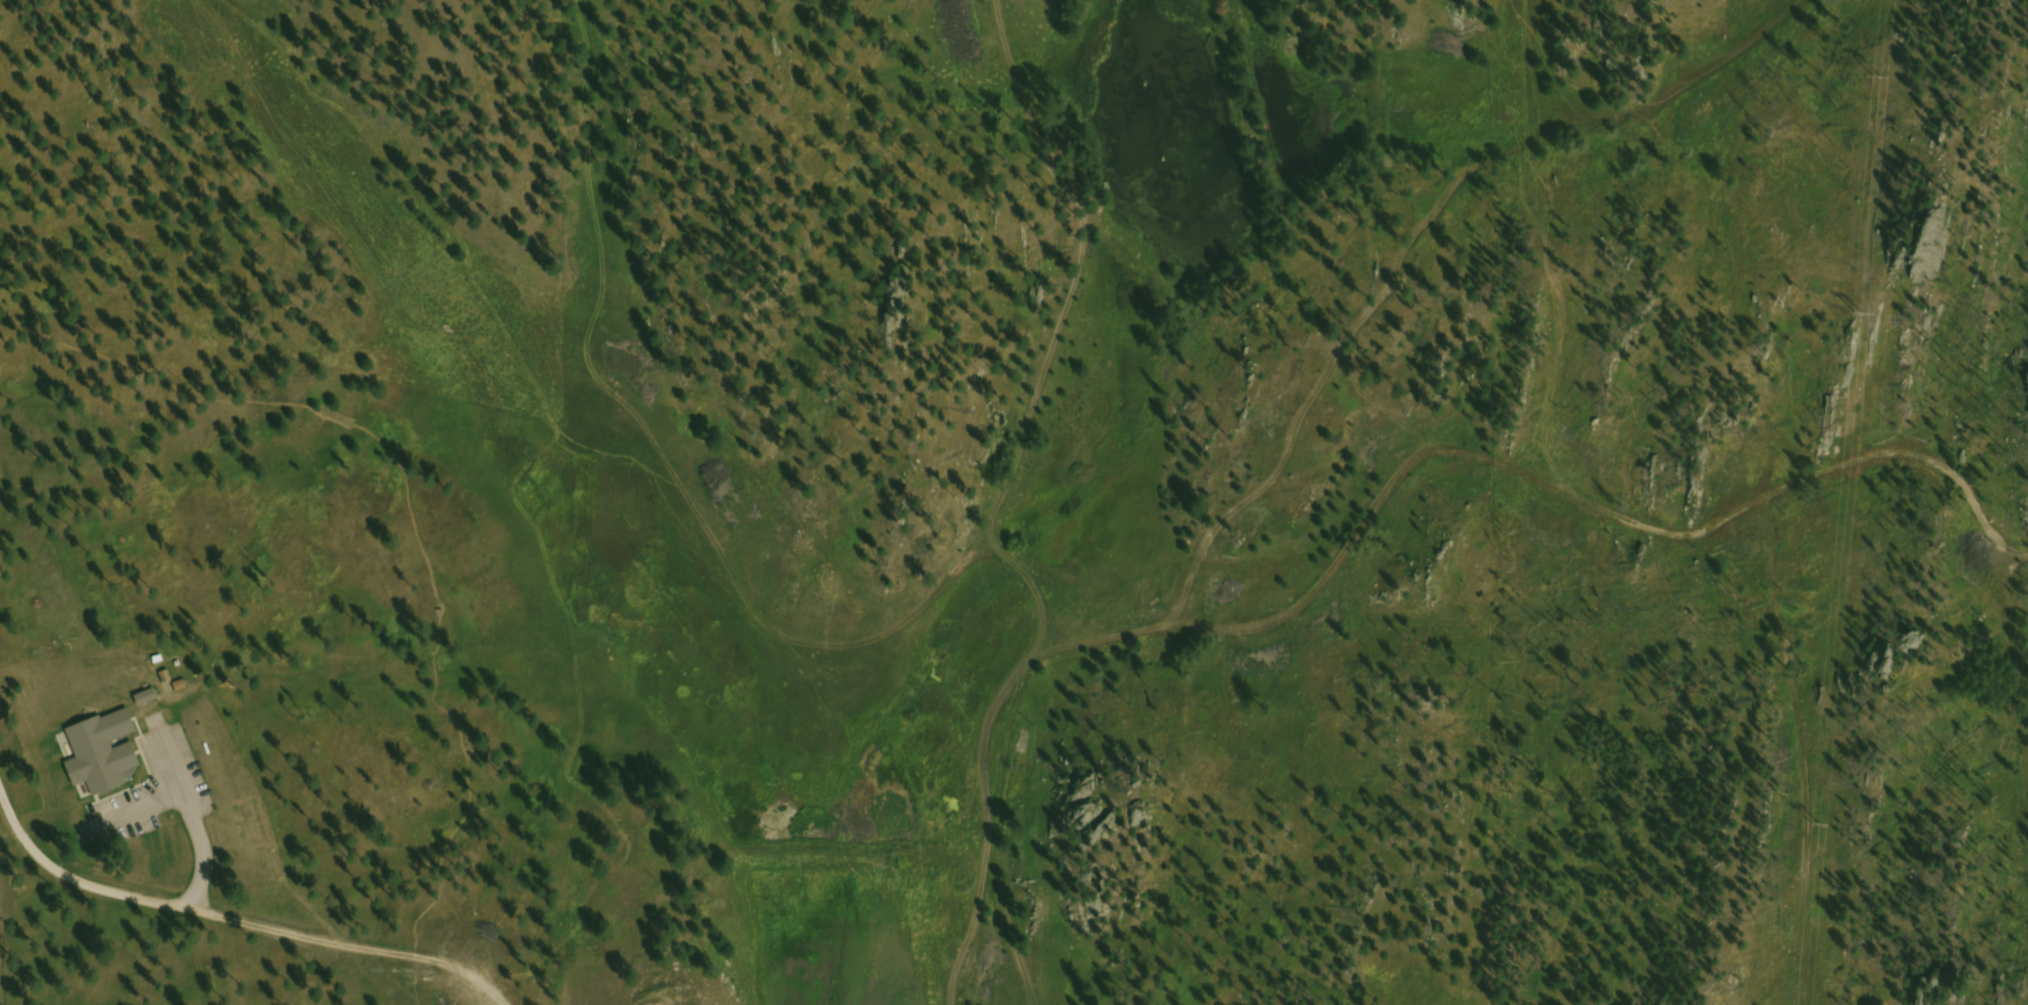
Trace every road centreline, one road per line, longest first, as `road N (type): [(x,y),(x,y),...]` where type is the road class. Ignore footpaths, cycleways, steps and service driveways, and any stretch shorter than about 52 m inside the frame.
road 1 (residential): [(0,785),(30,852),(77,886),(457,970),(509,1004)]
road 2 (track): [(2027,546),(1995,541),(1963,483),(1923,453),(1869,453),(1703,529),(1651,533),(1571,489)]

